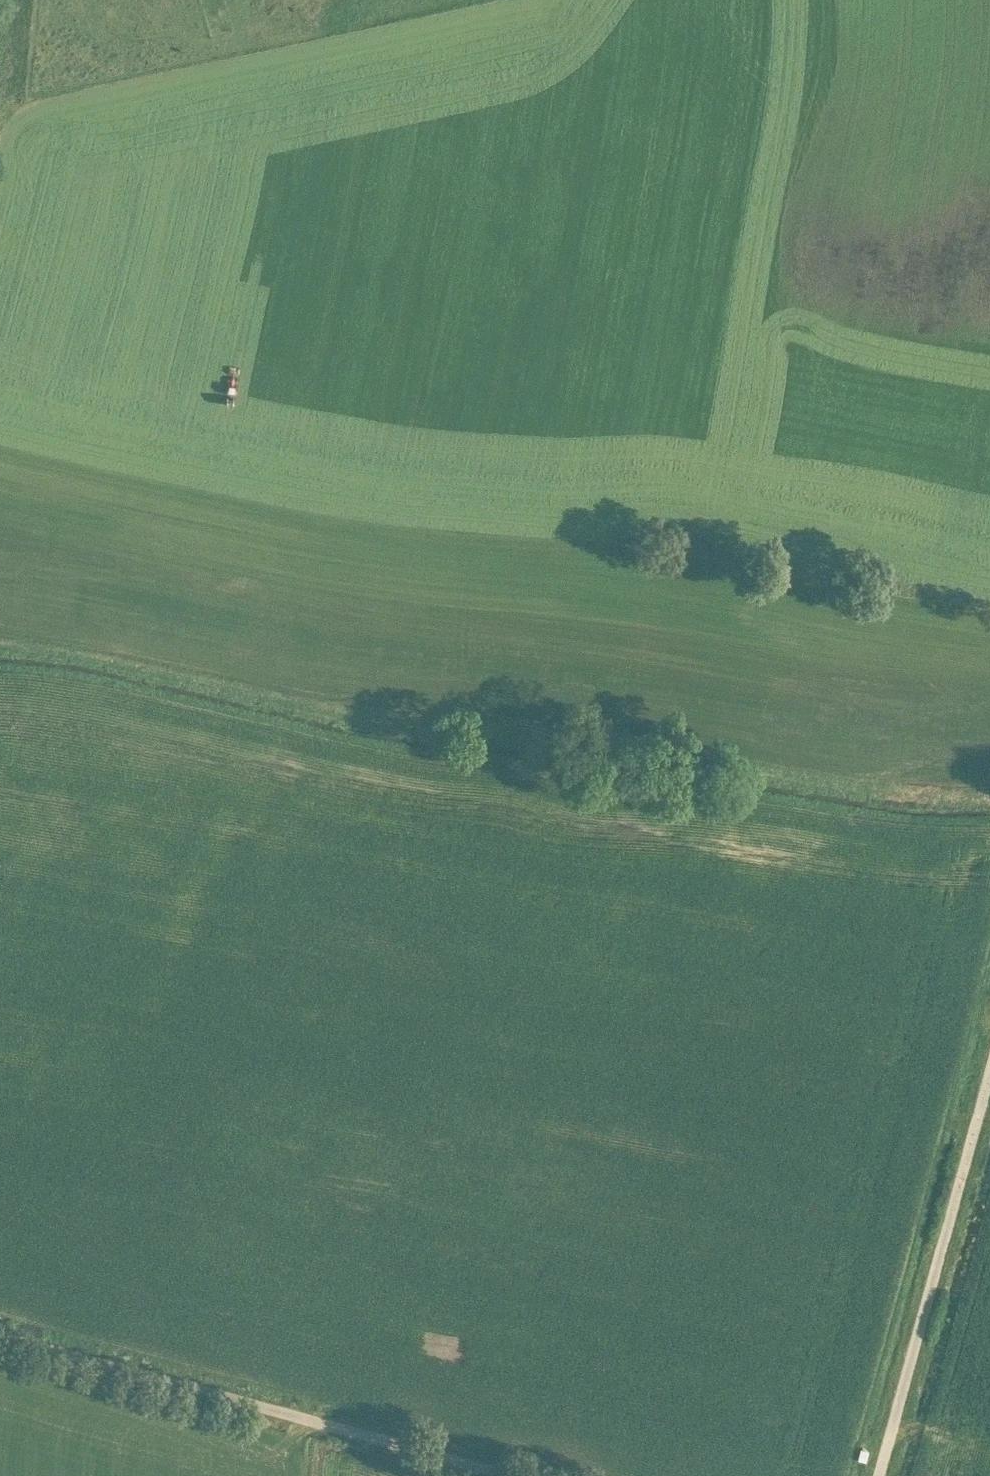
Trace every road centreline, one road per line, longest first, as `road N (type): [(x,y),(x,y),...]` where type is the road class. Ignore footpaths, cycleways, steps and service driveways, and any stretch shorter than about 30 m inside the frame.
road 1 (unclassified): [(0,1330),(545,1475)]
road 2 (unclassified): [(872,1475),(989,1044)]

